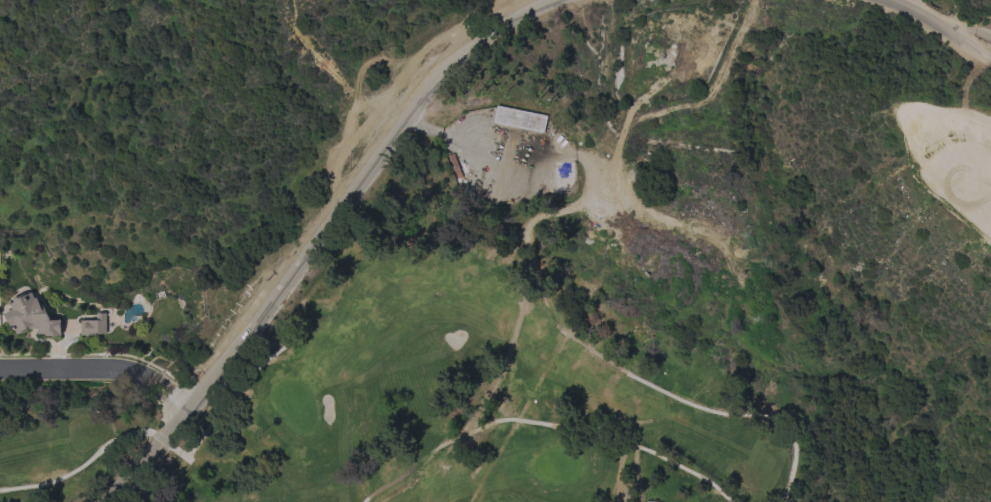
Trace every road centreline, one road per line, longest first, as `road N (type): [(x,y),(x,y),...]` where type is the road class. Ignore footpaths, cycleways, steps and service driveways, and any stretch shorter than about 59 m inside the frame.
road 1 (residential): [(115,501),(195,407),(451,59),(510,13),(550,0)]
road 2 (track): [(387,143),(301,39),(293,0)]
road 3 (residential): [(154,385),(127,371),(0,371)]

